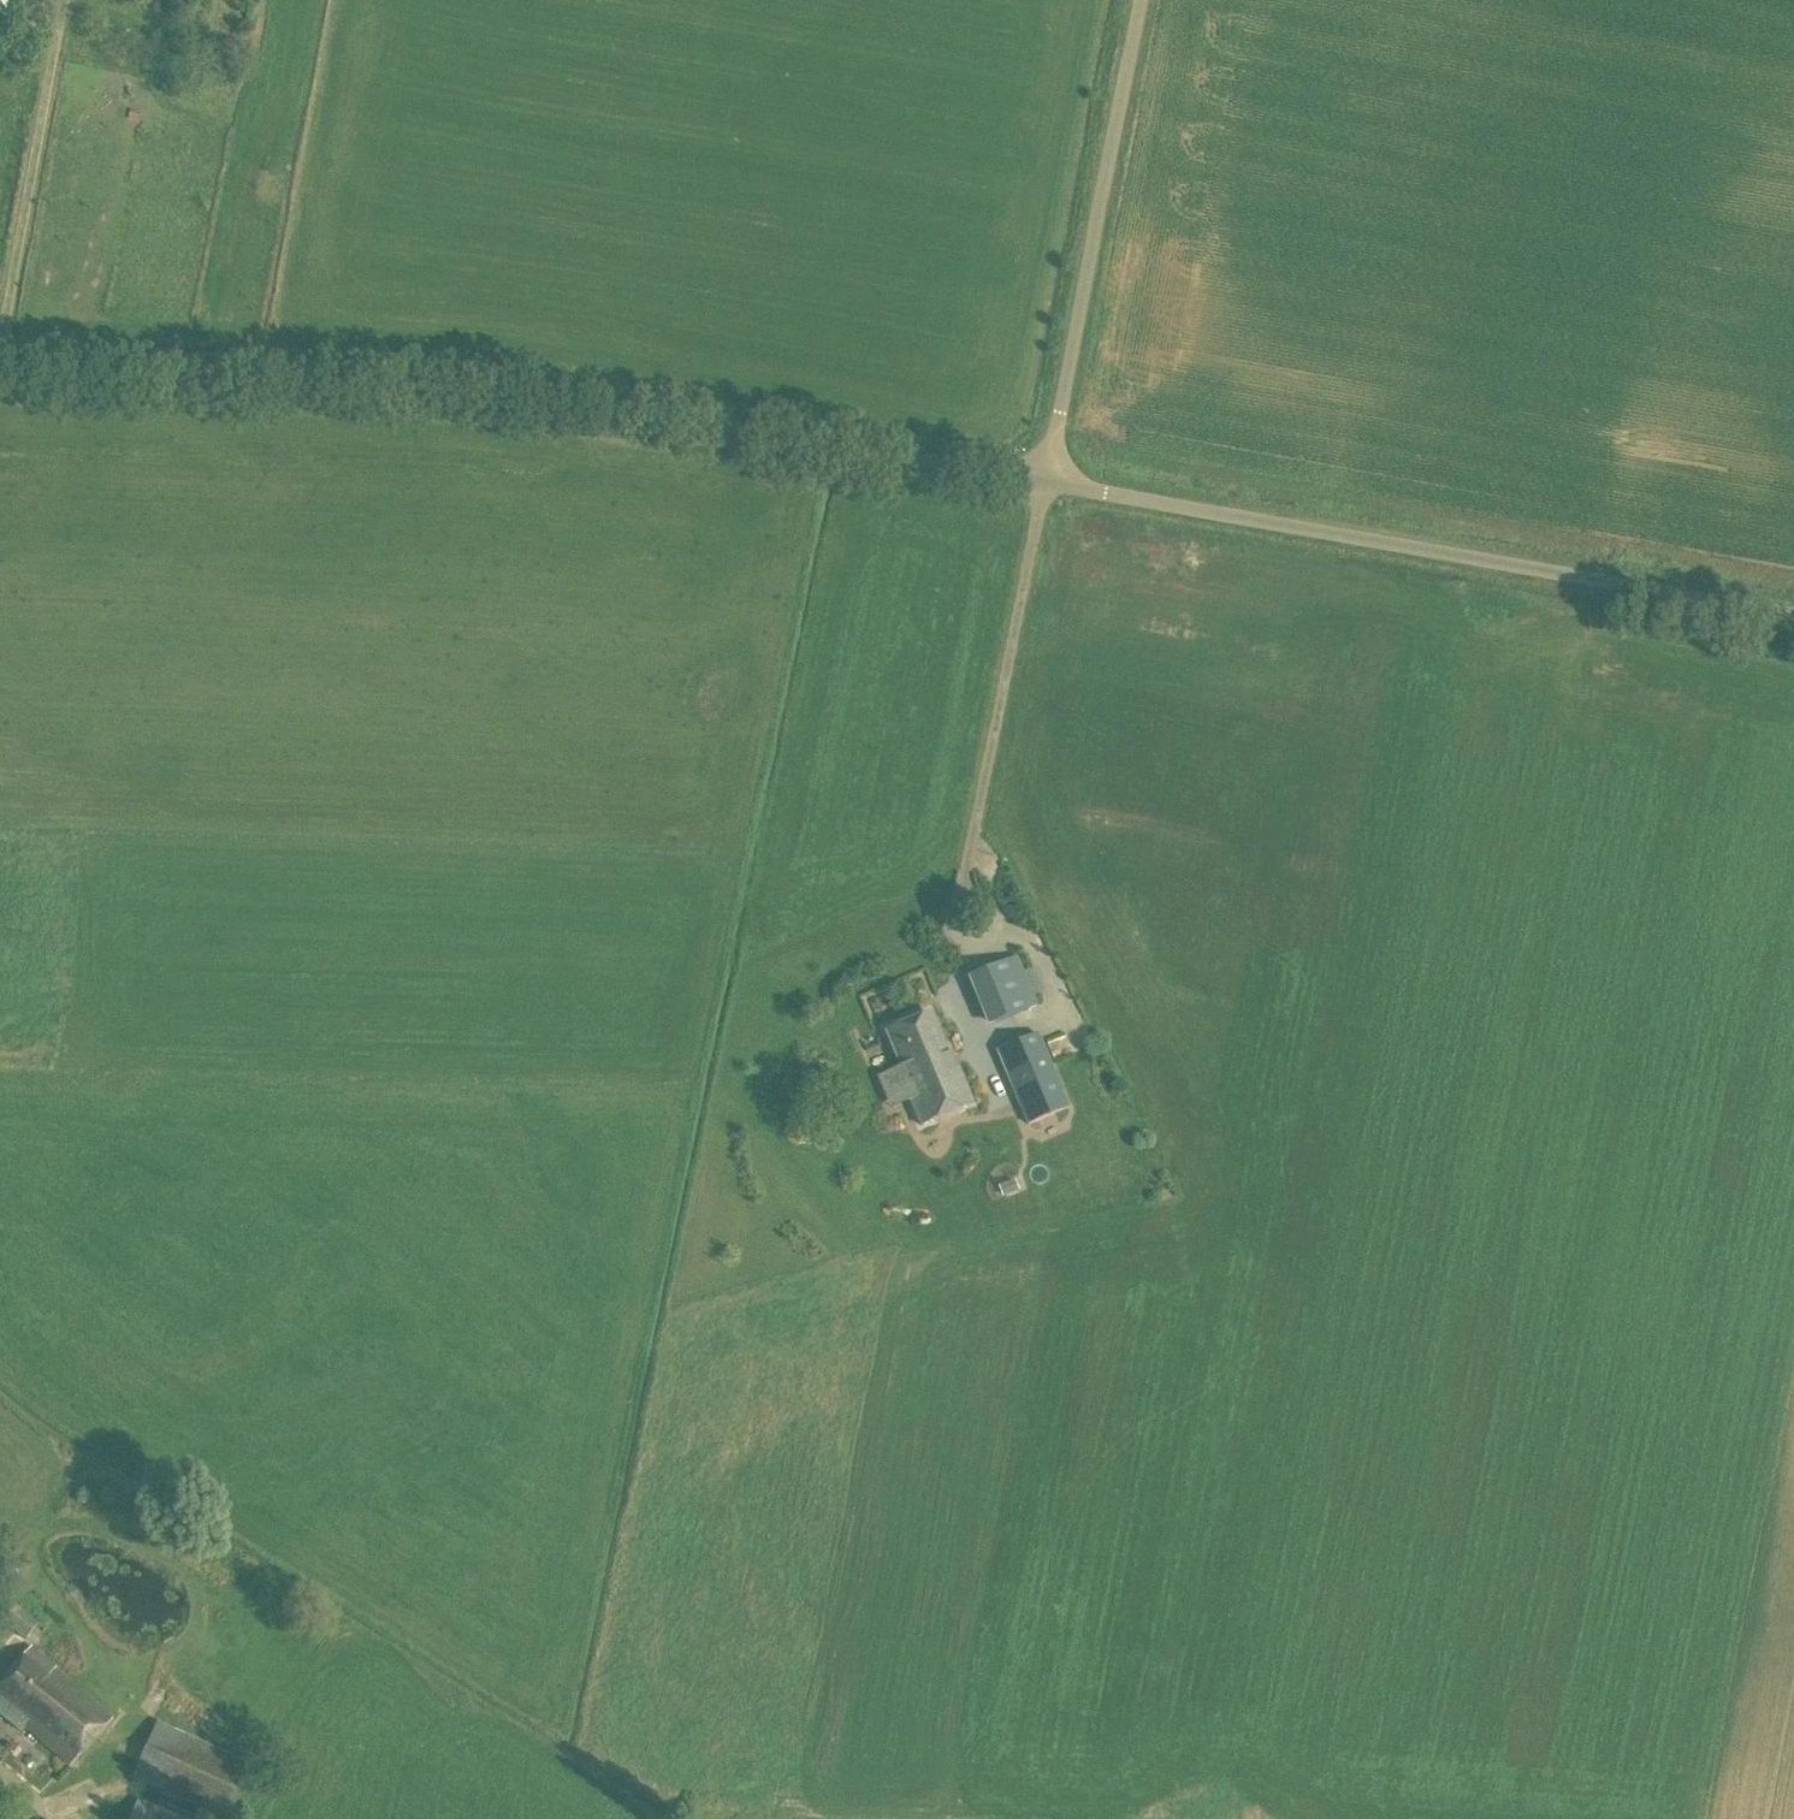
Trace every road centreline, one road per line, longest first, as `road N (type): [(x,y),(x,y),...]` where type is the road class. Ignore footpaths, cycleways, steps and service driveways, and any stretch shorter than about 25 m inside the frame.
road 1 (unclassified): [(1047,485),(446,382),(0,373)]
road 2 (unclassified): [(1793,618),(1047,485)]
road 3 (unclassified): [(1047,485),(1141,0)]

